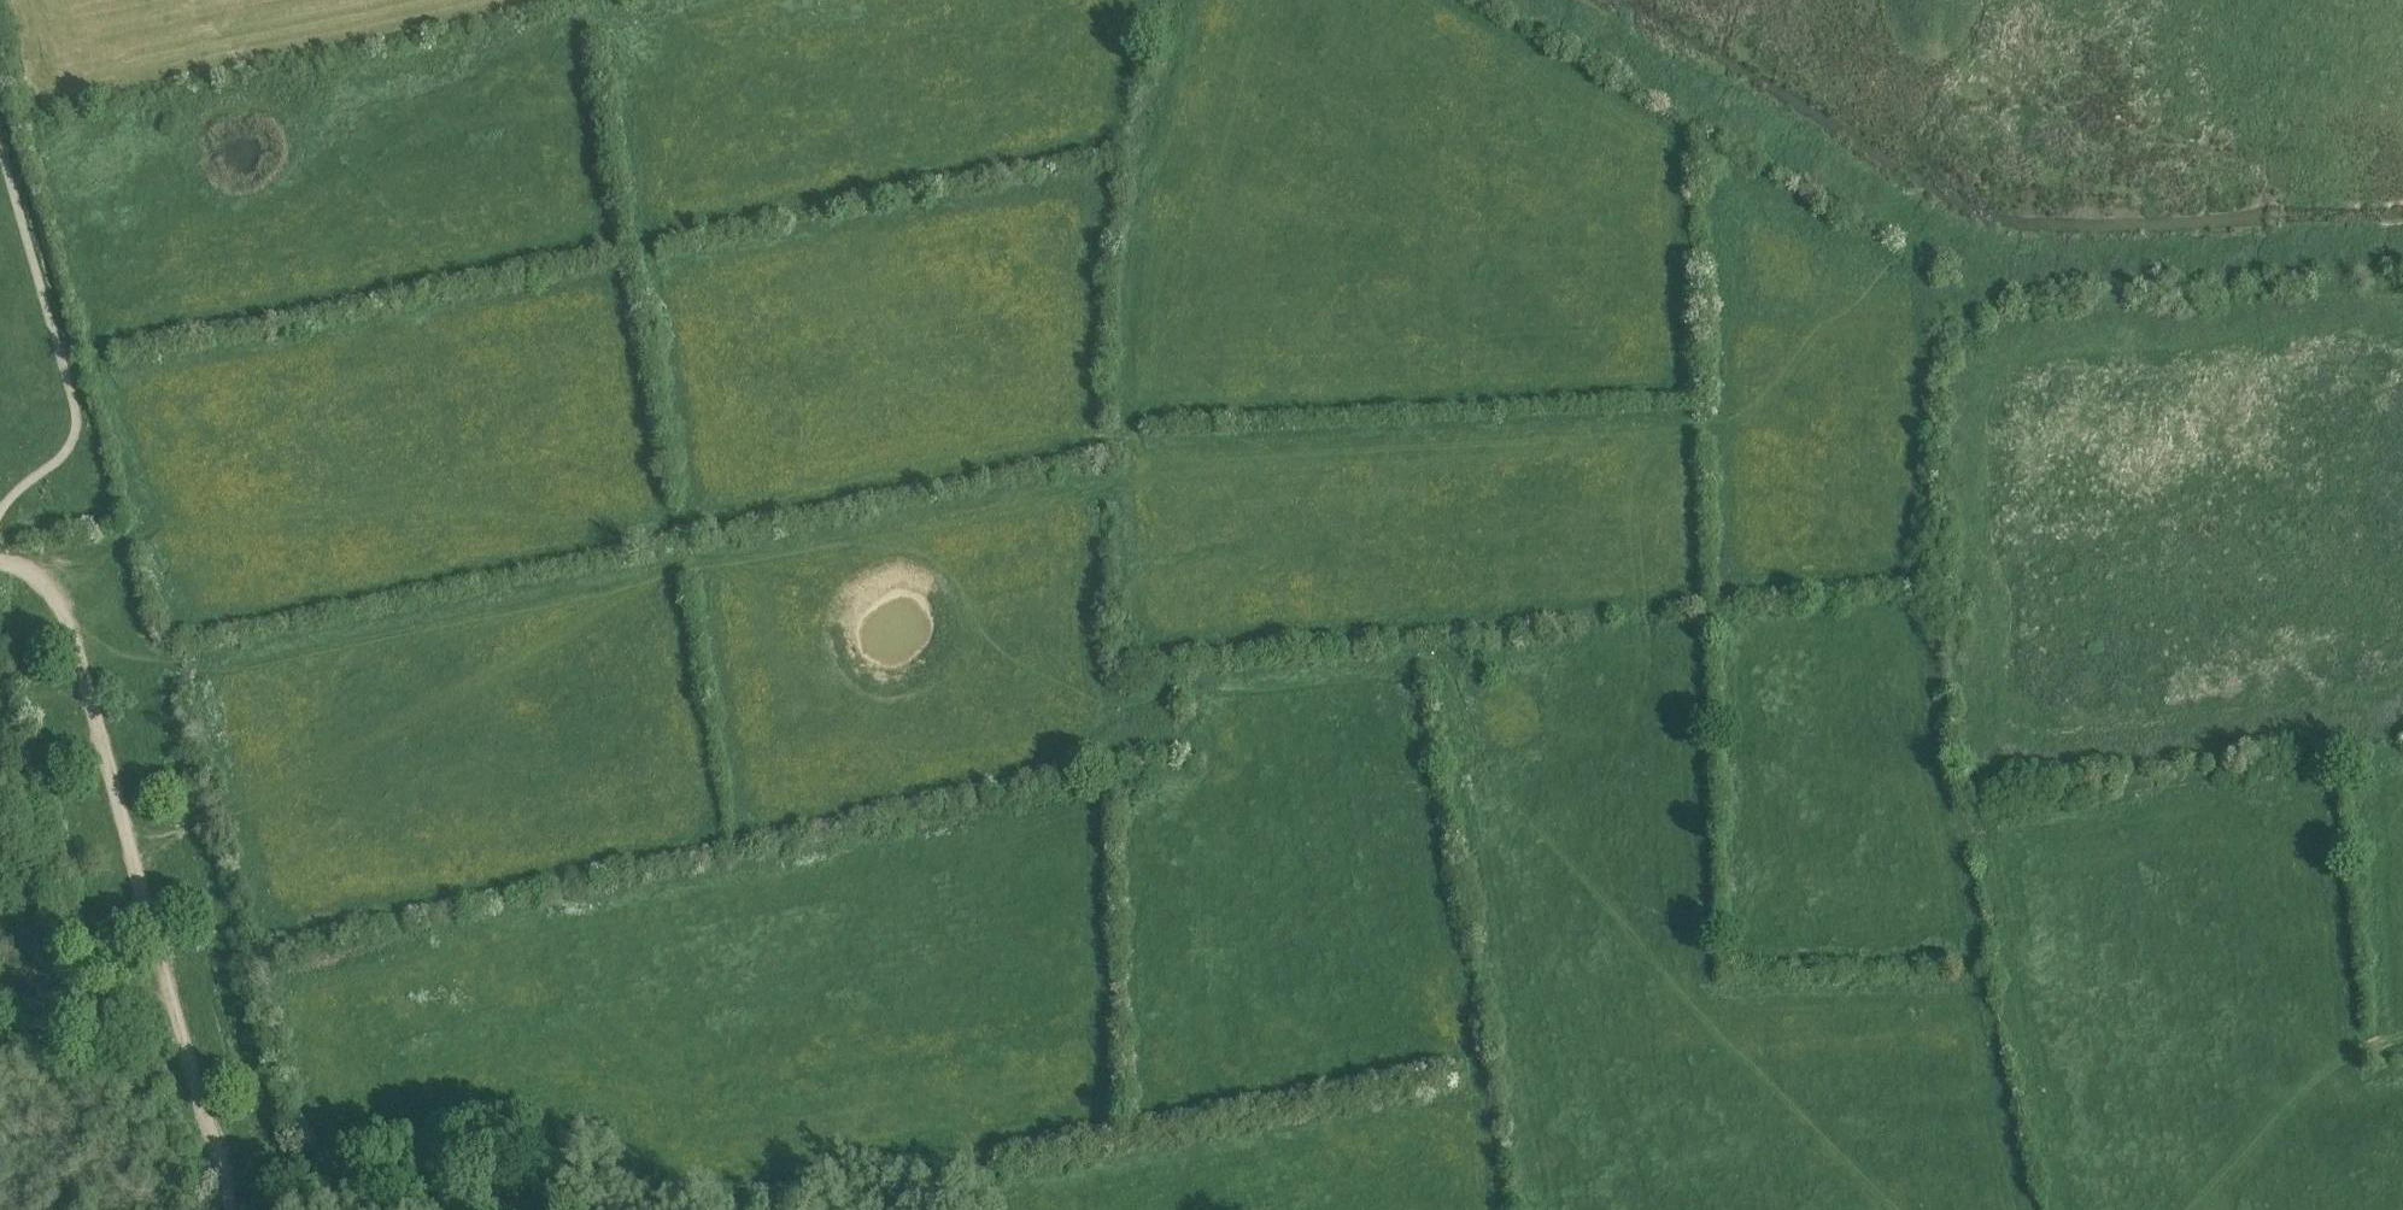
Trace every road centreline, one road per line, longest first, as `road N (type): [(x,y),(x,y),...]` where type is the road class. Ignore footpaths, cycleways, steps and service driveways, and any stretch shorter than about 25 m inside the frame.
road 1 (track): [(234,1209),(224,1143),(190,1053),(82,672)]
road 2 (track): [(82,672),(50,590),(24,564),(0,558)]

